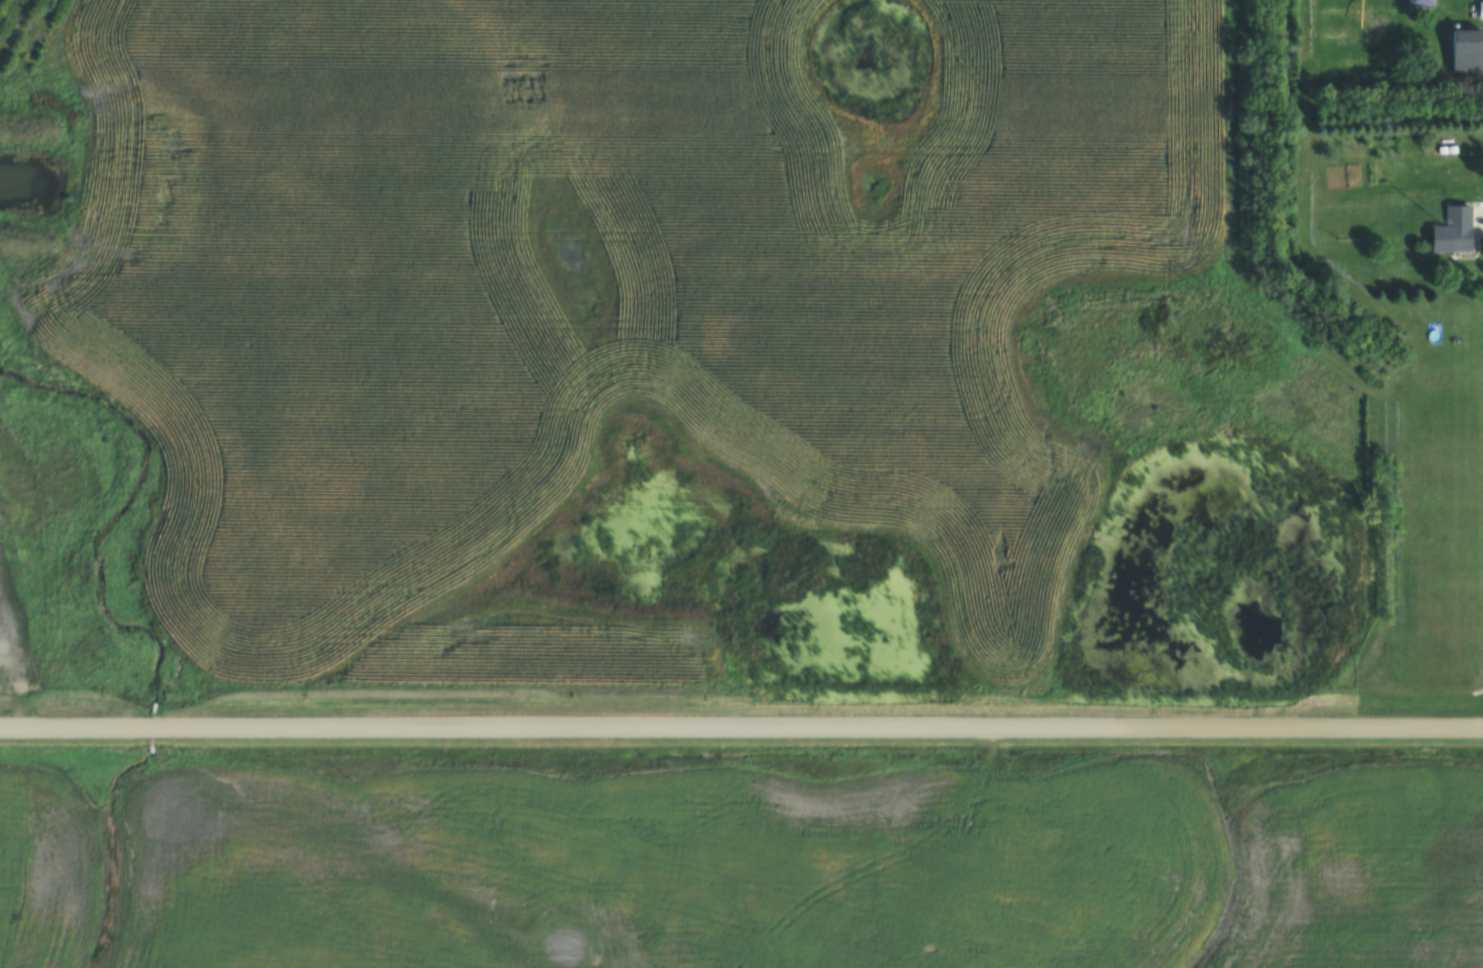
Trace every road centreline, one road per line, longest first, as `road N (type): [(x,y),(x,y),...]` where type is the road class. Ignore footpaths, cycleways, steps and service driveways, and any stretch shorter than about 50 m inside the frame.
road 1 (tertiary): [(0,731),(1482,732)]

